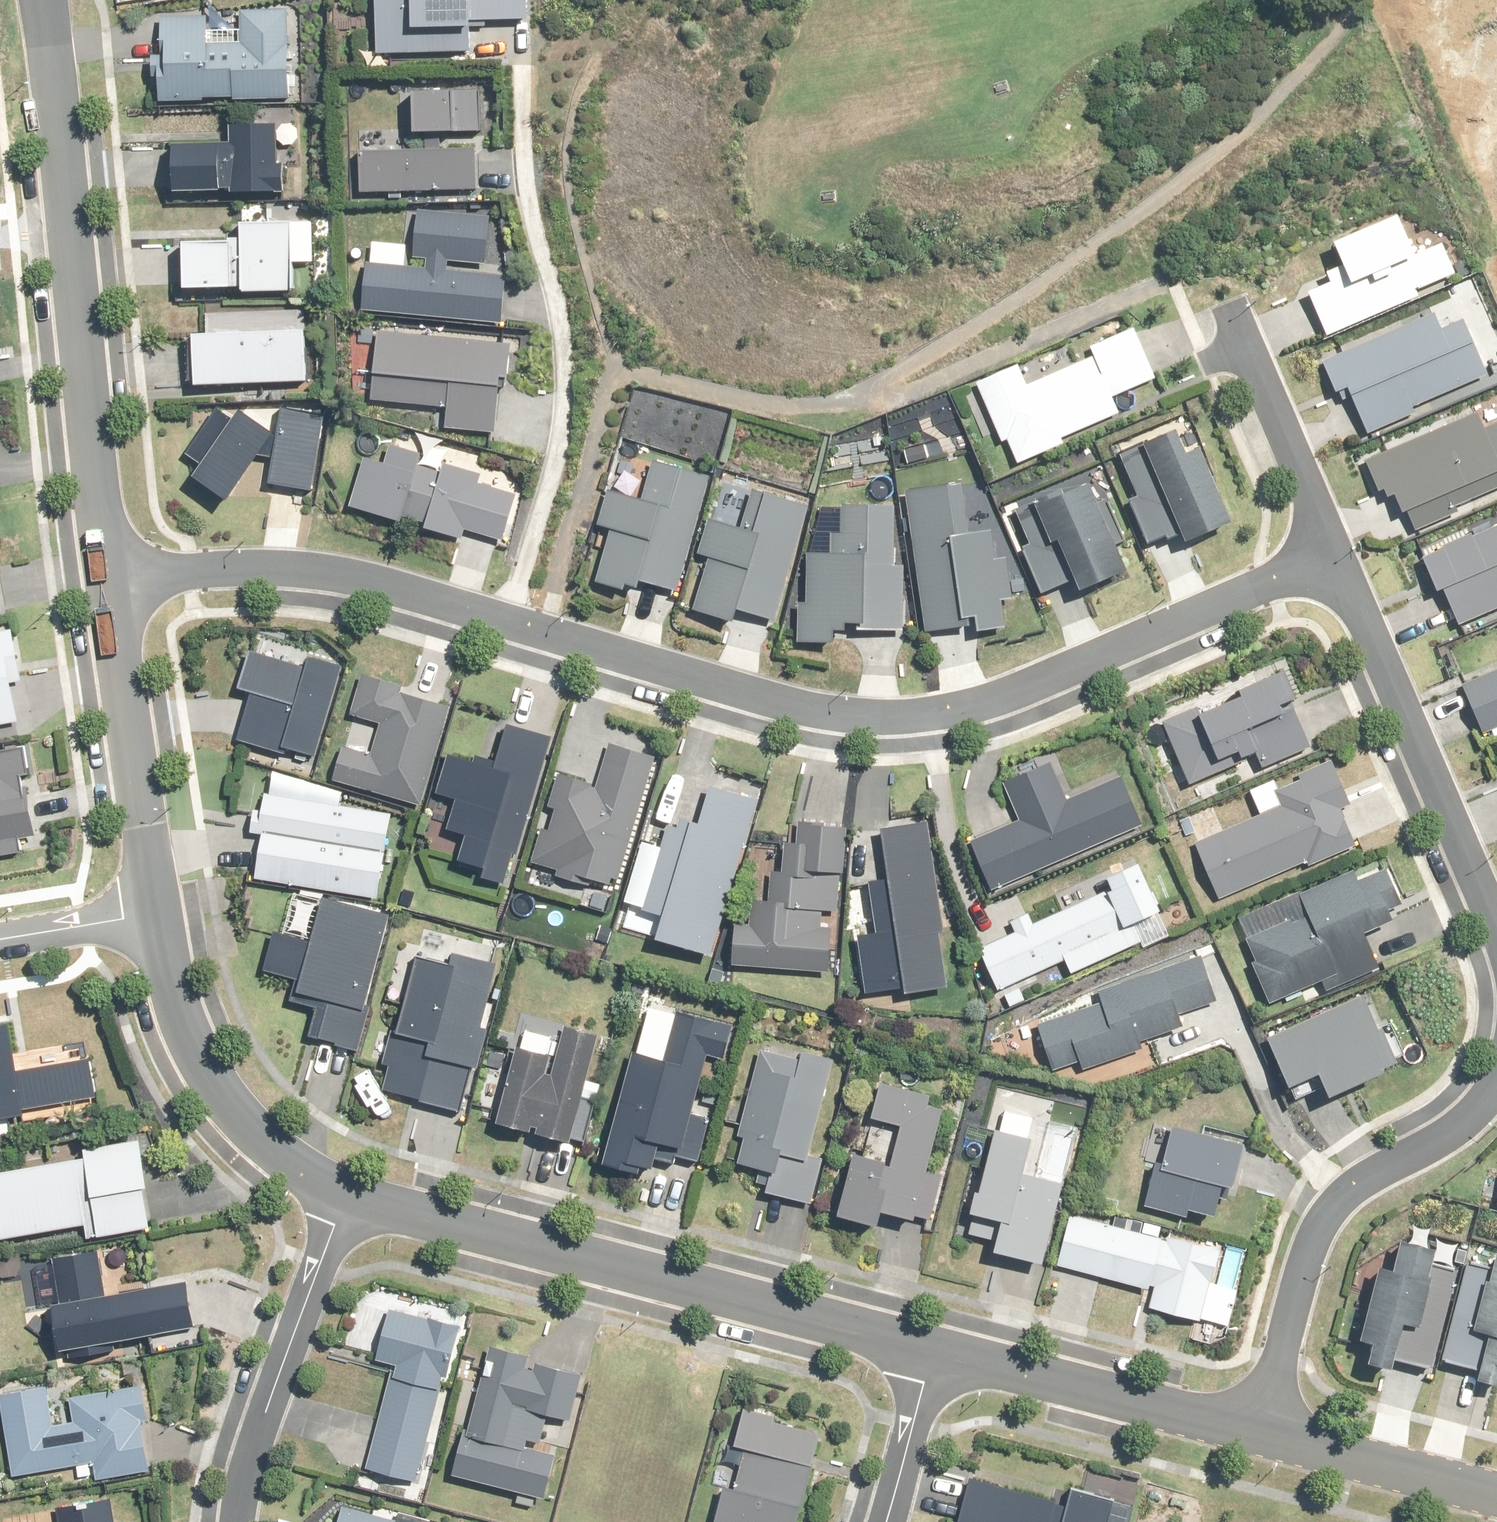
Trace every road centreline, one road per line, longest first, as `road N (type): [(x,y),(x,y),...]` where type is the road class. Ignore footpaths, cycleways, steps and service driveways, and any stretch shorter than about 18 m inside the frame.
road 1 (residential): [(501,623),(825,719),(919,721),(1040,689),(1336,562)]
road 2 (tertiary): [(346,1190),(932,1349)]
road 3 (tertiary): [(46,0),(112,581)]
road 4 (residential): [(501,623),(561,447),(561,351),(522,208),(518,67)]
road 5 (residential): [(1259,1432),(1316,1238),(1340,1203),(1356,1184),(1445,1132),(1496,1082)]
road 6 (residential): [(1496,934),(1336,562)]
road 7 (residential): [(112,581),(315,574),(501,623)]
road 8 (residential): [(232,1521),(239,1481),(346,1190)]
road 9 (tertiary): [(162,916),(219,1084),(268,1143),(346,1190)]
road 10 (tertiary): [(112,581),(162,916)]
road 11 (tertiary): [(932,1349),(1259,1432)]
road 12 (residential): [(1336,562),(1225,307)]
road 13 (tertiary): [(1259,1432),(1496,1499)]
road 14 (residential): [(932,1349),(883,1521)]
road 15 (residential): [(0,941),(162,916)]

